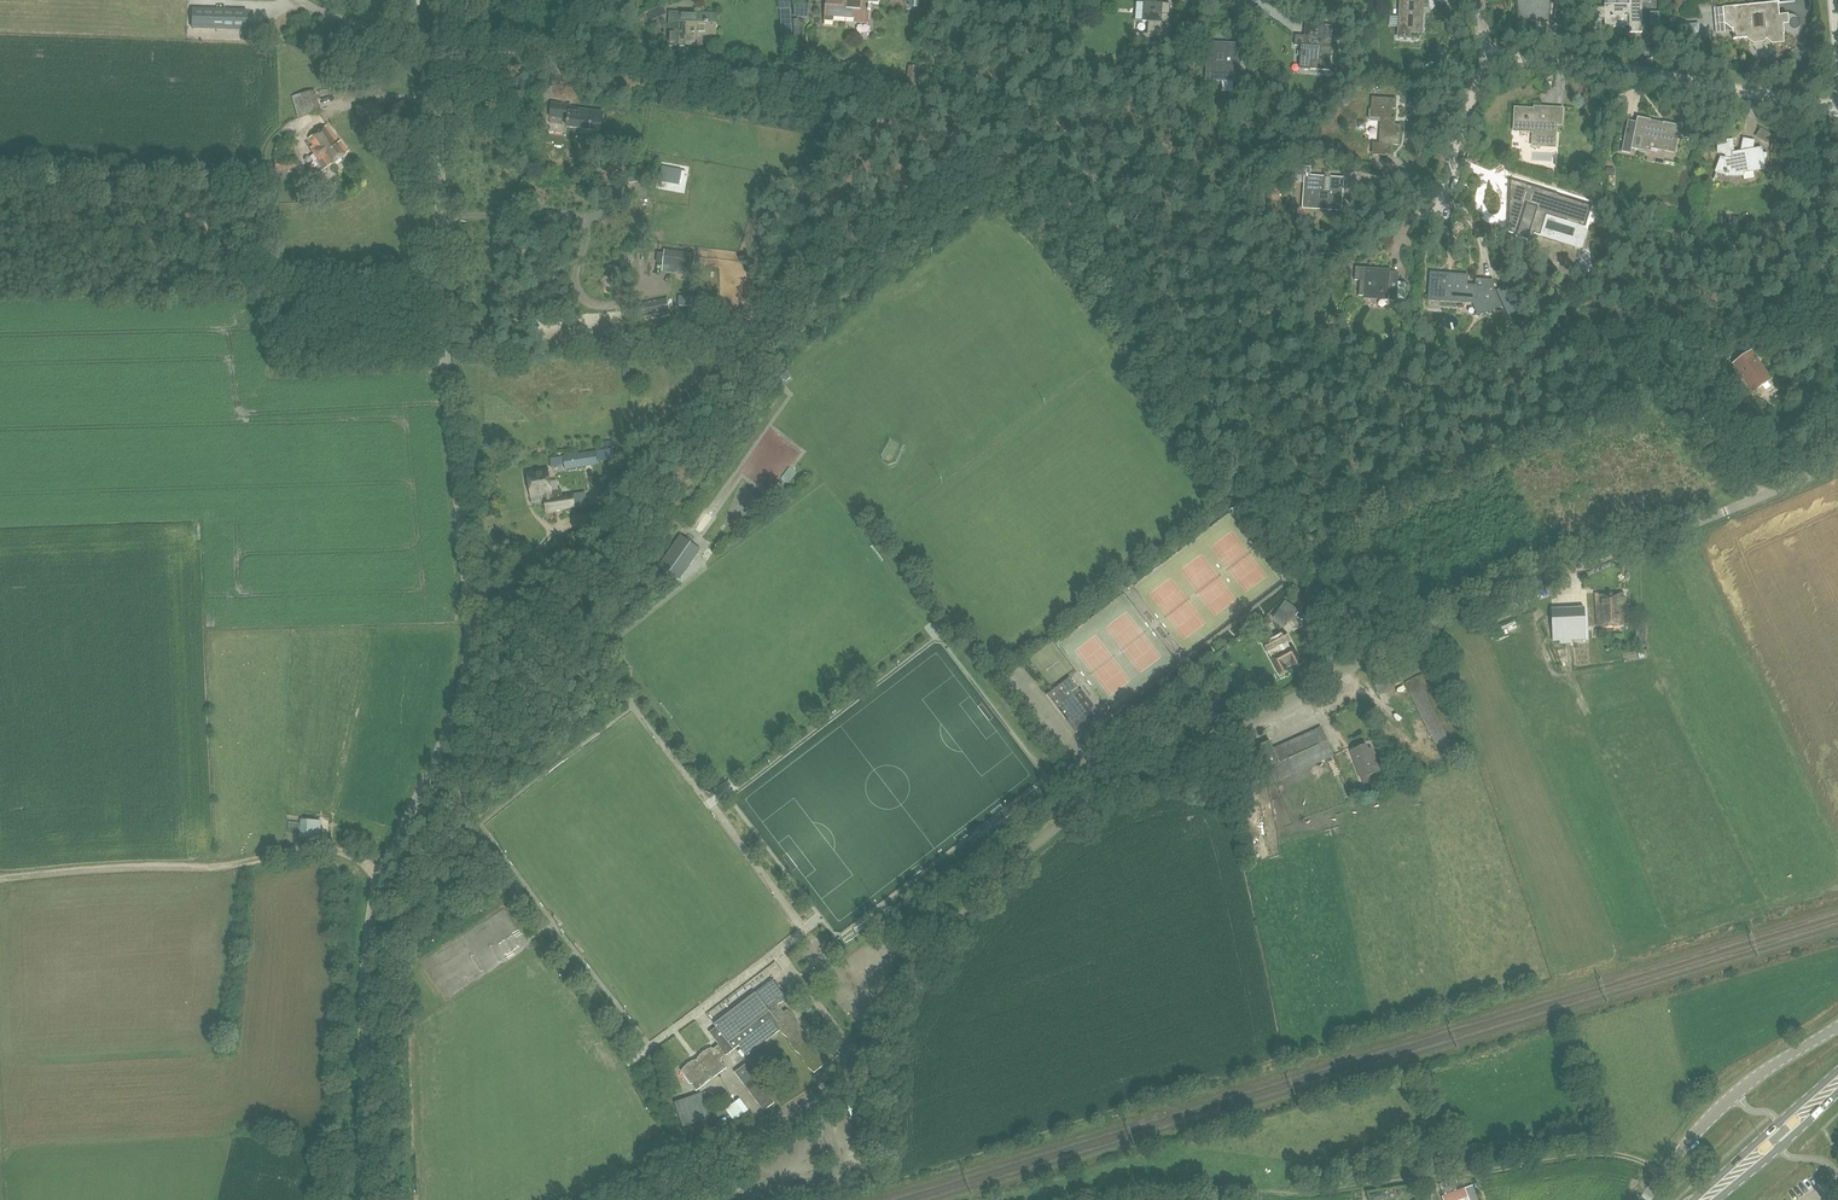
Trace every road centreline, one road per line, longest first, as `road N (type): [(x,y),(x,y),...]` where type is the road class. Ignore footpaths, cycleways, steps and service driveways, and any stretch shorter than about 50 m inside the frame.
road 1 (unclassified): [(660,1199),(848,1080),(889,1035),(963,913),(1099,794),(1333,676),(1837,463)]
road 2 (unclassified): [(365,1199),(371,916),(453,718),(469,654),(446,351),(443,0)]
road 3 (track): [(1664,1176),(1633,1159),(1584,1155),(1345,1191),(1185,1189),(1099,1199)]
road 4 (track): [(386,865),(345,848),(306,845),(199,866),(0,882)]
road 5 (unclassified): [(1837,108),(1489,47)]
road 6 (unclassified): [(1645,1199),(1734,1095),(1837,1027)]
road 7 (unclassified): [(1402,261),(1412,220),(1443,187),(1489,47)]
road 8 (primary): [(1837,1070),(1694,1199)]
road 9 (track): [(545,122),(552,58),(438,48)]
road 10 (primary): [(1718,1199),(1837,1092)]

